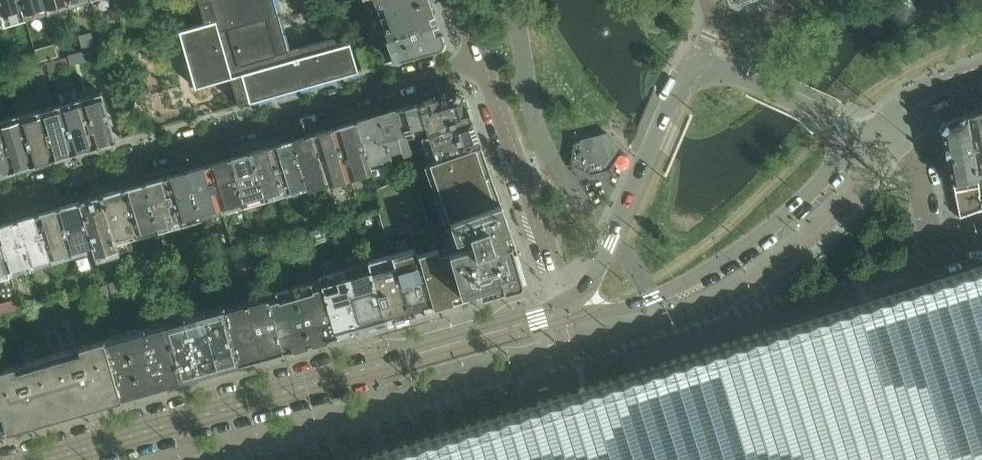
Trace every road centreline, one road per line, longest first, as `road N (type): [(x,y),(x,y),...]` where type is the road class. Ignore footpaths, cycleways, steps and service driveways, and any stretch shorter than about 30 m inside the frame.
road 1 (residential): [(567,312),(53,459)]
road 2 (residential): [(479,60),(0,200)]
road 3 (residential): [(567,312),(642,302),(708,272),(791,212),(867,133)]
road 4 (residential): [(703,62),(653,143),(589,288),(567,312)]
road 5 (residential): [(479,60),(567,312)]
road 6 (residential): [(867,133),(703,62)]
road 7 (residential): [(981,74),(920,96),(867,133)]

